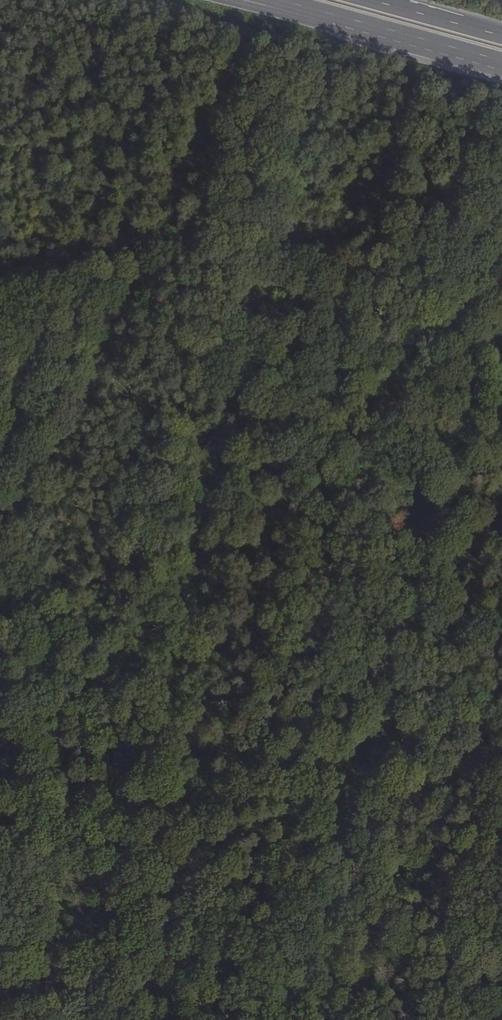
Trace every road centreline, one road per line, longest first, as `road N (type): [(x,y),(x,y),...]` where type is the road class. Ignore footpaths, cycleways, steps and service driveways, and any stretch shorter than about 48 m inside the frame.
road 1 (track): [(78,1019),(111,887),(165,727),(250,323),(323,66)]
road 2 (trunk): [(218,0),(483,56)]
road 3 (trunk): [(279,0),(483,56)]
road 4 (trunk): [(501,34),(379,0)]

